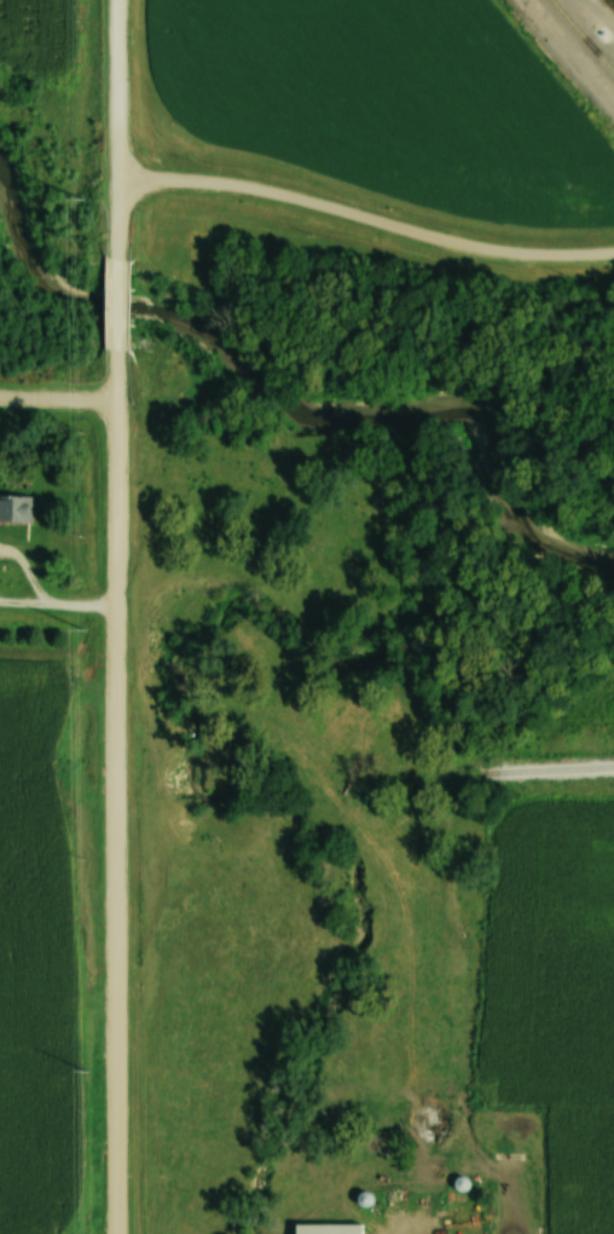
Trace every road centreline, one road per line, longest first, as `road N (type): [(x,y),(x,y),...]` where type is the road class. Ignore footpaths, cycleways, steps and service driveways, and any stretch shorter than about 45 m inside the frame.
road 1 (residential): [(120,1233),(123,347)]
road 2 (residential): [(613,252),(318,248),(196,214),(122,209)]
road 3 (residential): [(123,260),(121,0)]
road 4 (residential): [(123,394),(0,391)]

